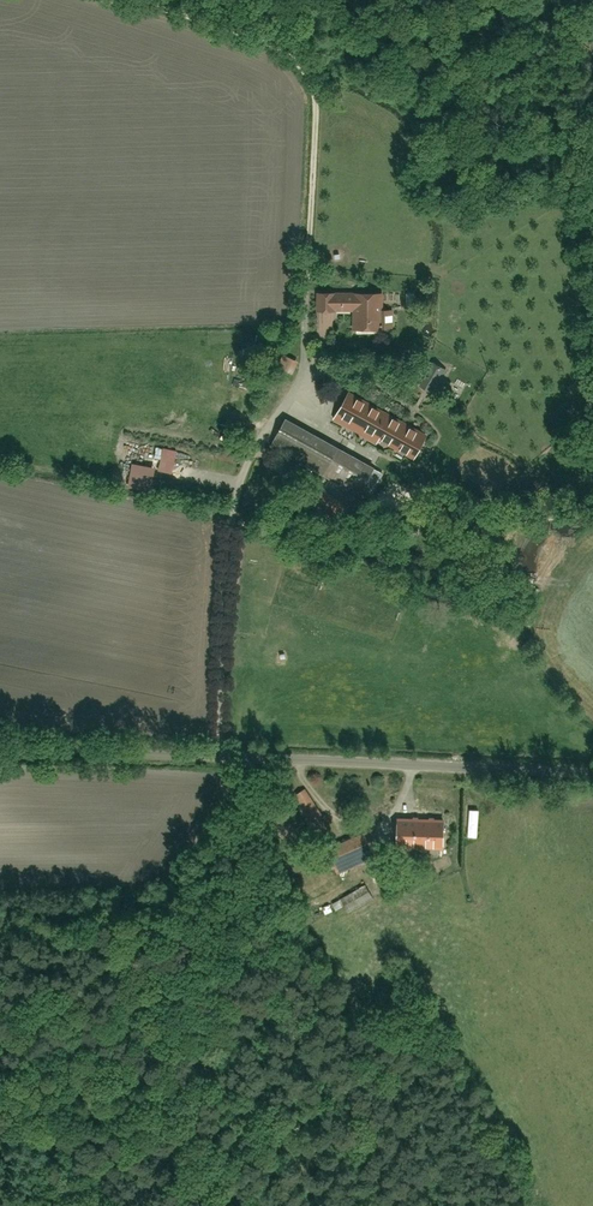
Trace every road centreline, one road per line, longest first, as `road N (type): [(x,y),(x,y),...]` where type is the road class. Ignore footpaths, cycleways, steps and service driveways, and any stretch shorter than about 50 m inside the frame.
road 1 (residential): [(128,0),(269,44),(305,68),(316,105),(302,384),(236,493),(218,756)]
road 2 (track): [(8,1205),(240,757)]
road 3 (residential): [(218,756),(592,772)]
road 4 (residential): [(0,746),(218,756)]
road 5 (track): [(0,1030),(124,975)]

